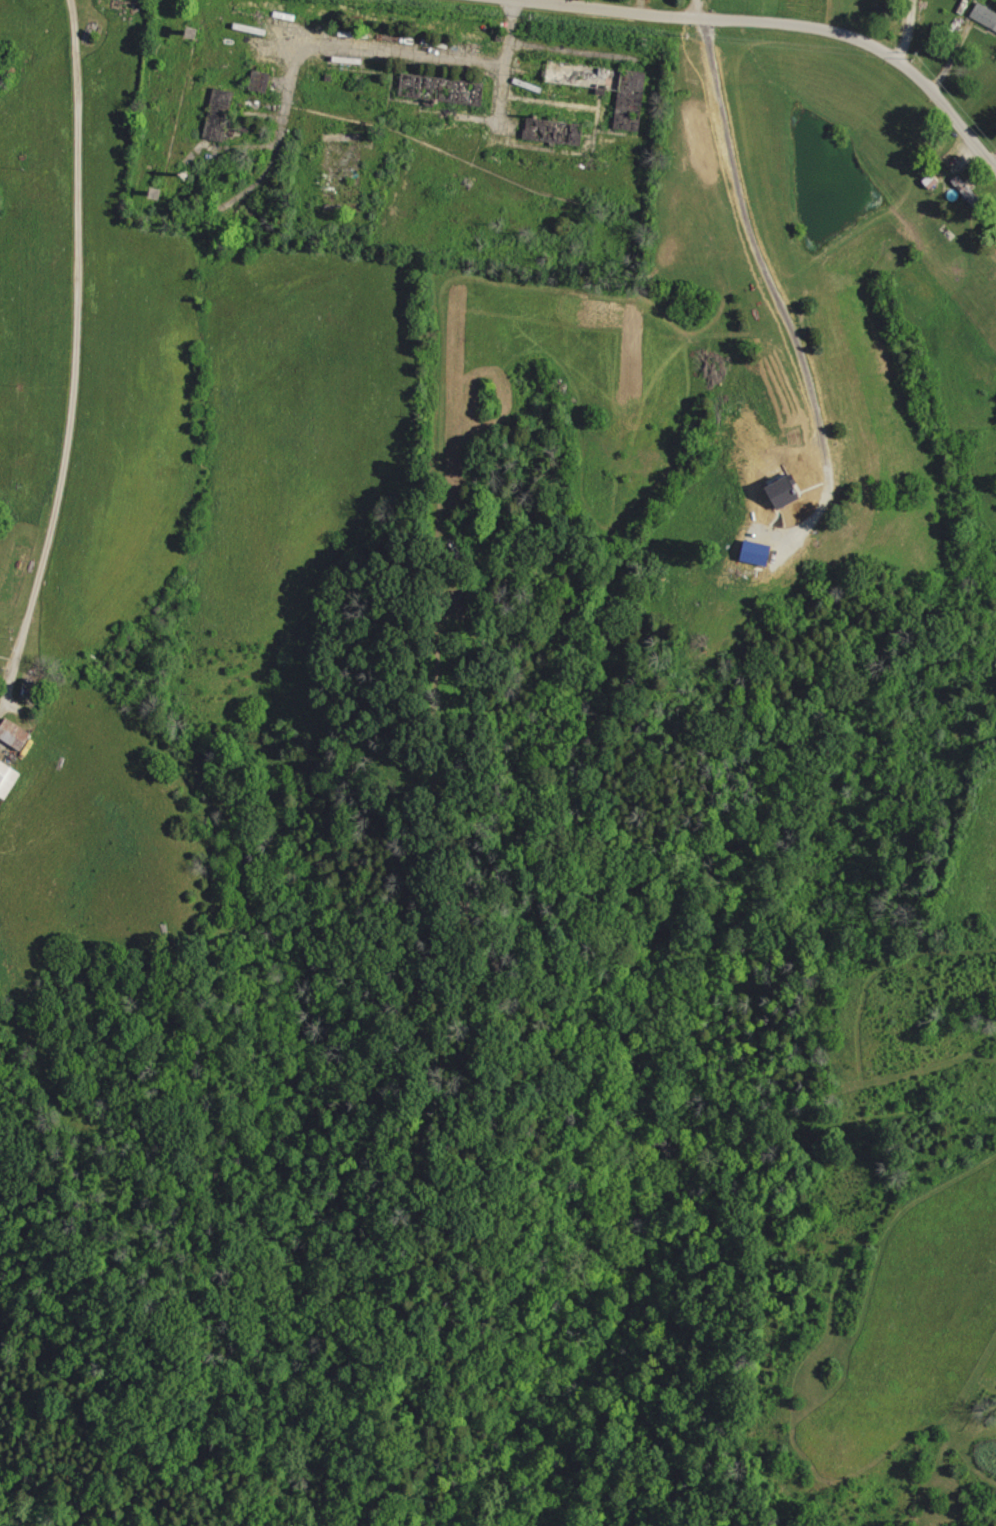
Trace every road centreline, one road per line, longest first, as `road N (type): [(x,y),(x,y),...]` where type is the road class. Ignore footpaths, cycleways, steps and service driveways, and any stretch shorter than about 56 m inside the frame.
road 1 (track): [(71,0),(82,92),(74,401),(7,694)]
road 2 (residential): [(995,169),(937,96),(886,54),(848,36),(482,0)]

